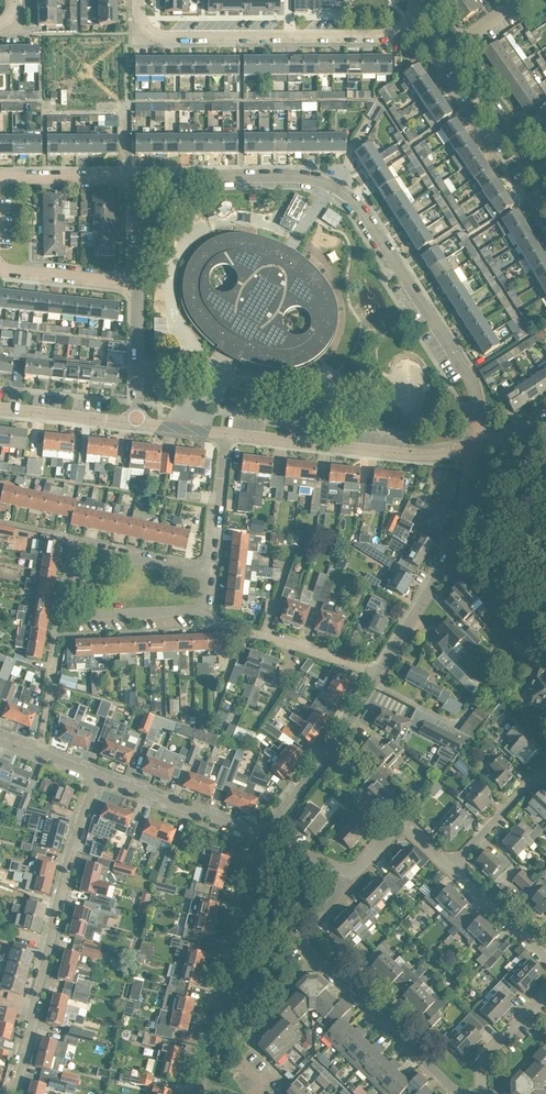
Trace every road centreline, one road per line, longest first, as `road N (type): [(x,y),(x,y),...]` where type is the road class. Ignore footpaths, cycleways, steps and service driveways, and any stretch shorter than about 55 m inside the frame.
road 1 (residential): [(135,175),(299,175),(348,196),(468,372),(474,449)]
road 2 (residential): [(99,776),(82,811),(9,1093)]
road 3 (residential): [(203,611),(76,616),(65,605),(80,549),(207,574)]
road 4 (residential): [(142,0),(154,33),(386,31),(438,9)]
road 5 (residential): [(485,1090),(456,1089),(307,950),(308,929),(349,874)]
road 6 (residential): [(474,449),(418,455),(226,433)]
road 7 (residential): [(380,674),(463,532),(474,449)]
road 8 (residential): [(203,1078),(264,839)]
road 9 (residential): [(264,839),(380,674)]
road 10 (residential): [(380,674),(203,611)]
road 11 (residential): [(264,839),(99,776)]
road 12 (residential): [(207,574),(226,433)]
road 13 (residential): [(135,423),(135,284)]
road 14 (residential): [(545,162),(467,48)]
road 15 (residential): [(135,423),(0,408)]
road 16 (residential): [(135,284),(0,269)]
road 17 (residential): [(0,177),(135,175)]
road 18 (unclassified): [(453,867),(545,772)]
road 19 (residential): [(453,867),(399,830),(349,874)]
road 20 (residential): [(545,957),(453,867)]

